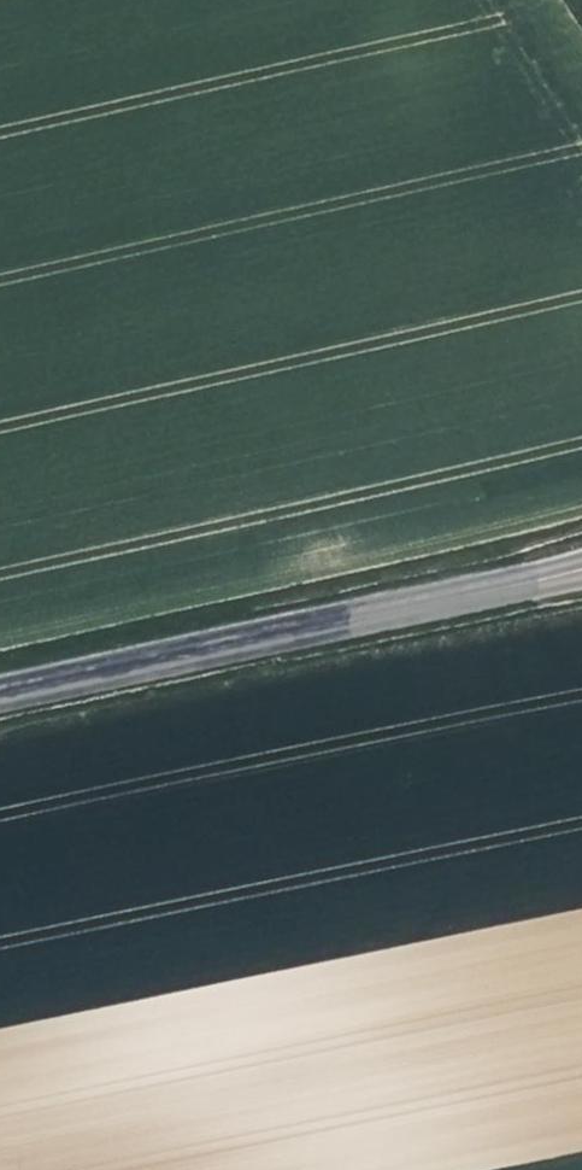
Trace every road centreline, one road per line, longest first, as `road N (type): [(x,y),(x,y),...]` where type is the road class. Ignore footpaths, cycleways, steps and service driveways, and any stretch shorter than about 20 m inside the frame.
road 1 (secondary): [(0,694),(543,579)]

